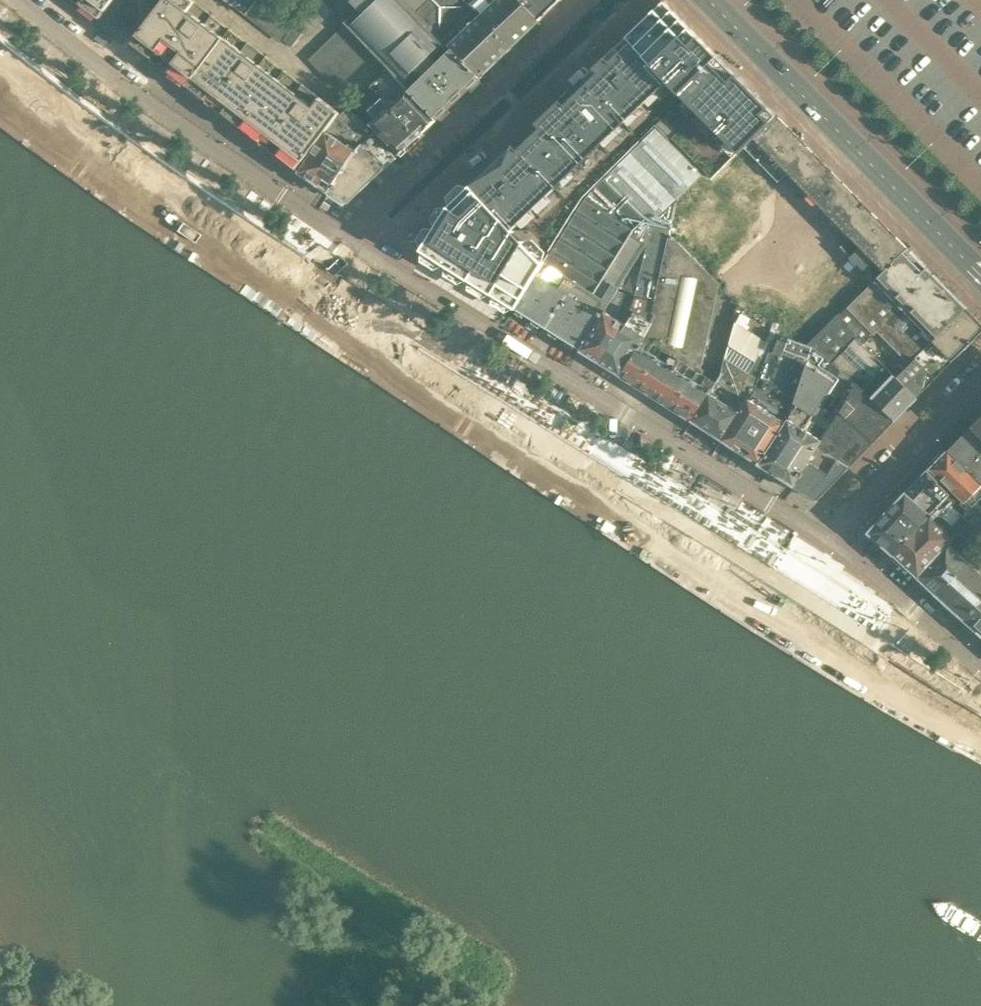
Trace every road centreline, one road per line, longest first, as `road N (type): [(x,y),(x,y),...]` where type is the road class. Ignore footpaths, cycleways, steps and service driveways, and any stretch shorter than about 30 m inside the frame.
road 1 (residential): [(826,540),(383,266),(22,0)]
road 2 (residential): [(654,538),(116,181),(0,90)]
road 3 (residential): [(980,687),(947,679),(806,573),(679,496),(654,538)]
road 4 (primary): [(709,0),(980,273)]
road 5 (residential): [(980,738),(654,538)]
road 6 (residential): [(826,540),(980,382)]
road 7 (residential): [(980,669),(826,540)]

